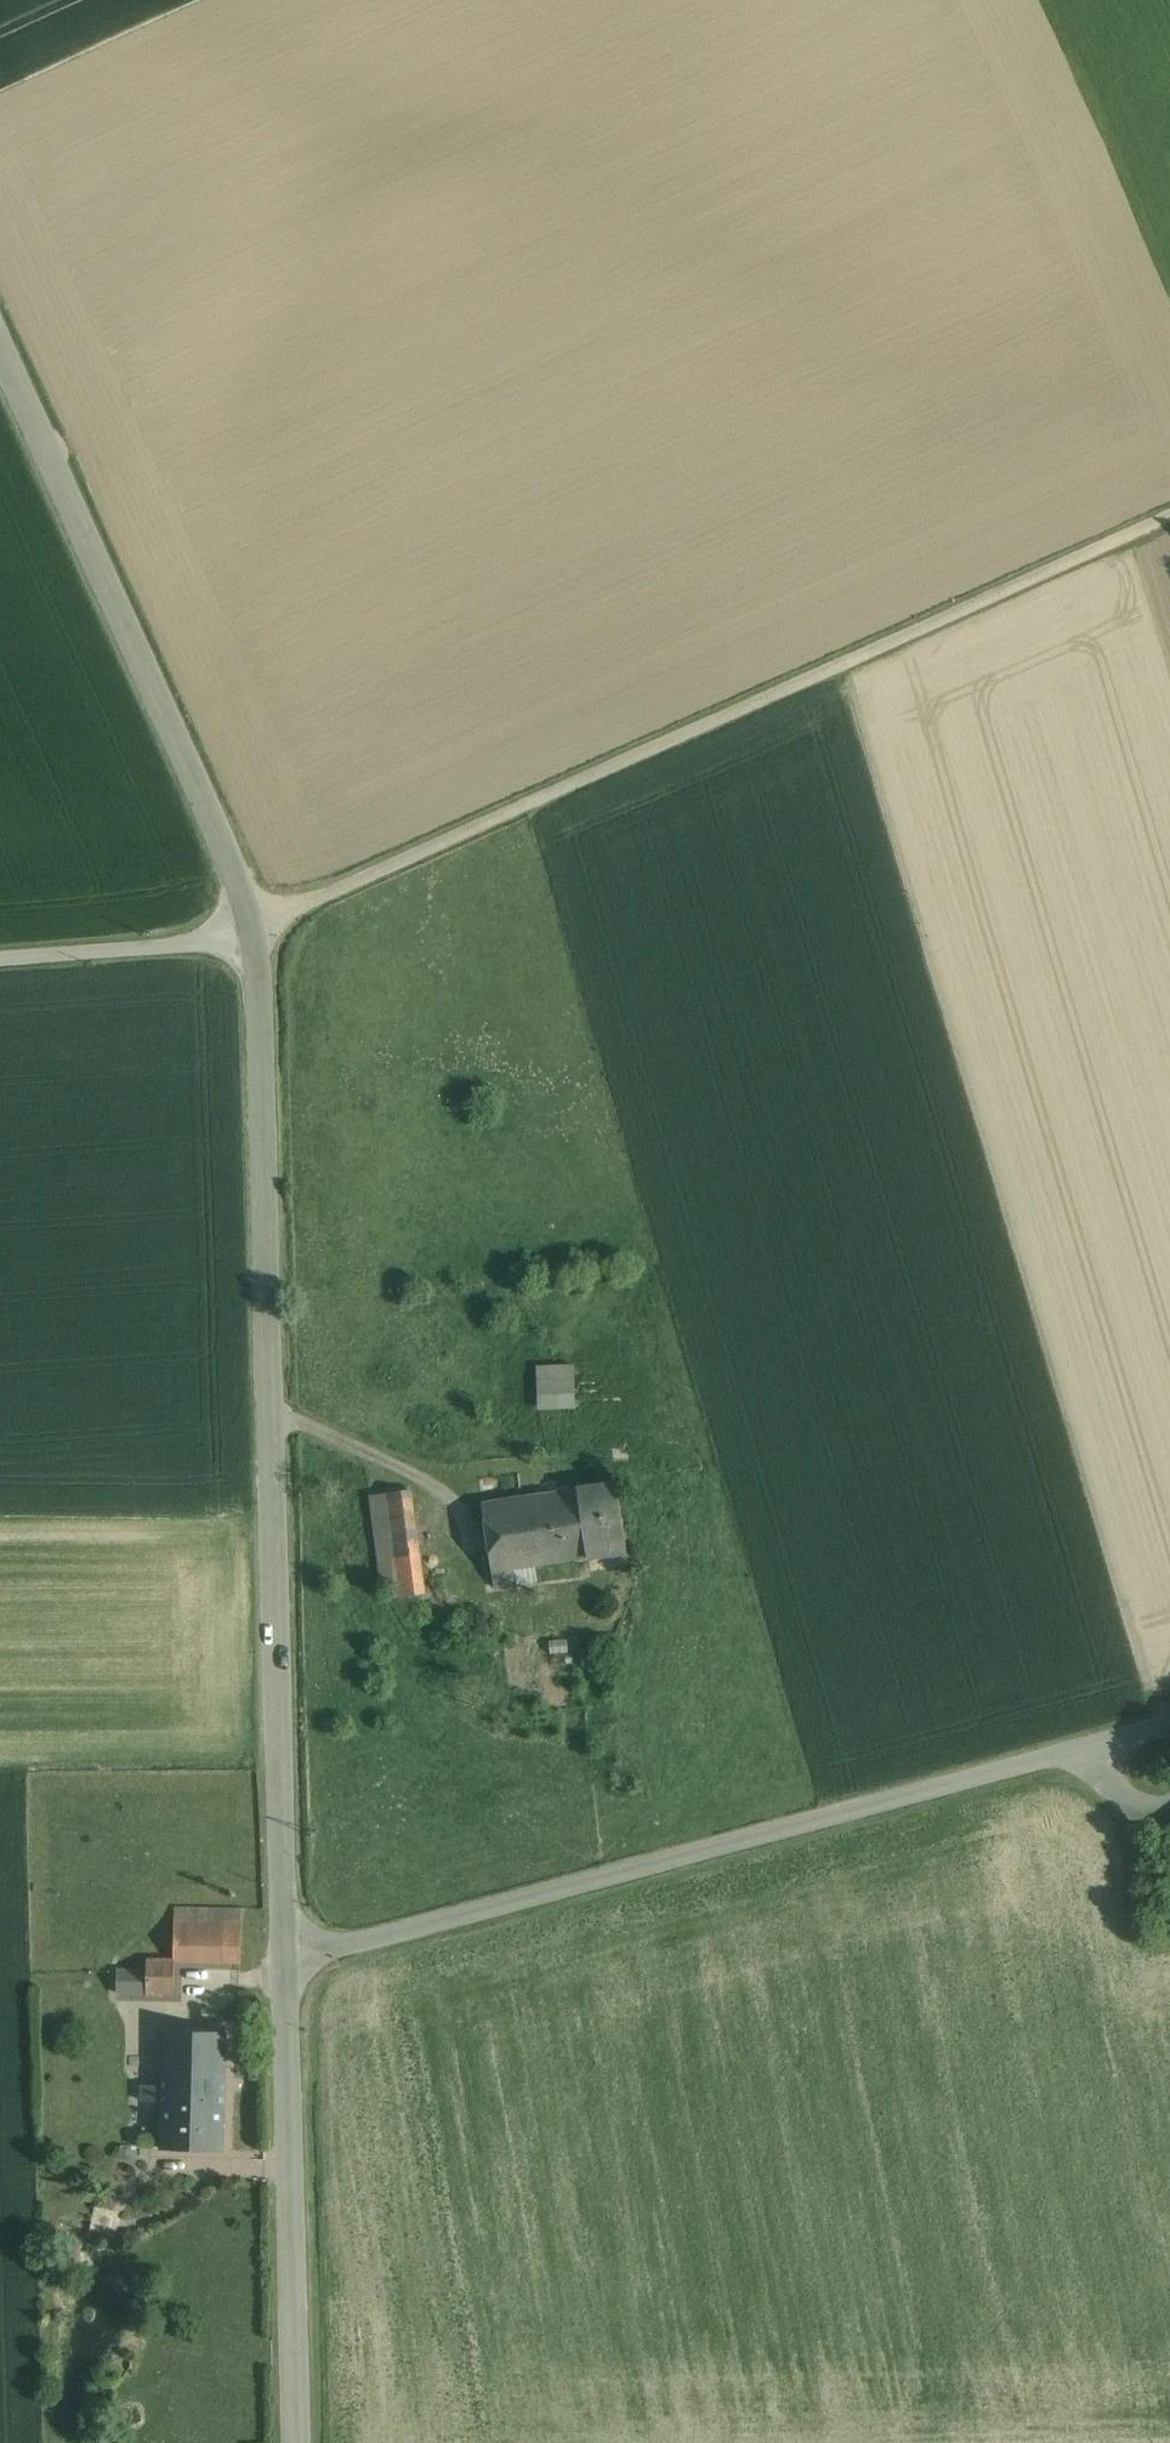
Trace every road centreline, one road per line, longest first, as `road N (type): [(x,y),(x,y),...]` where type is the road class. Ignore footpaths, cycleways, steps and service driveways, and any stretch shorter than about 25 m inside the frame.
road 1 (unclassified): [(250,924),(264,1111),(287,1957)]
road 2 (unclassified): [(1169,1724),(287,1957)]
road 3 (unclassified): [(0,343),(216,828),(250,924)]
road 4 (unclassified): [(287,1957),(301,2442)]
road 5 (unclassified): [(0,958),(185,943),(250,924)]

